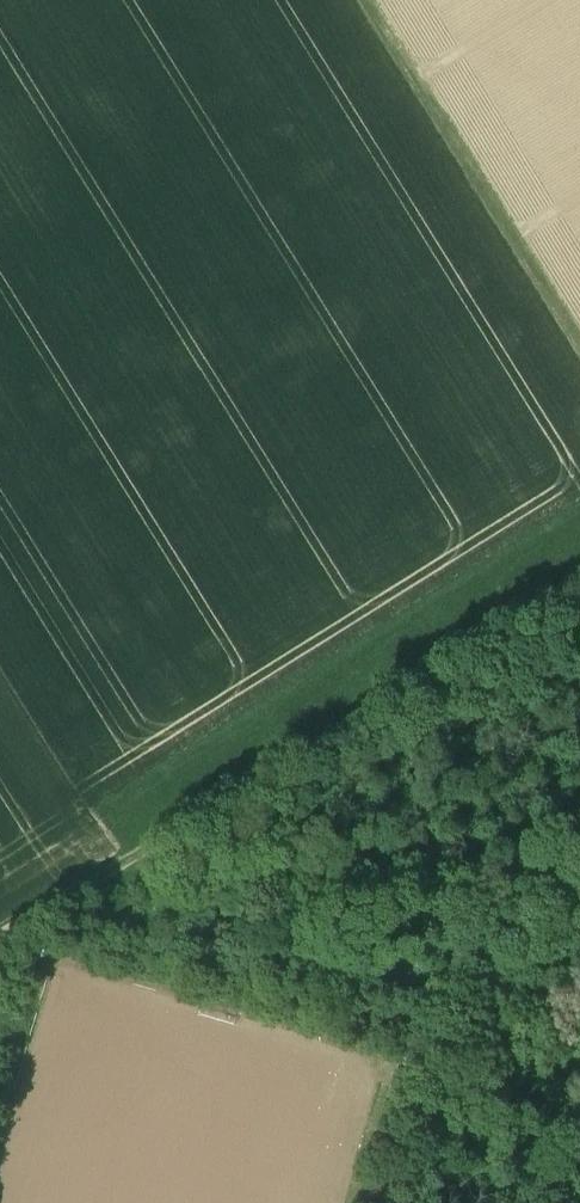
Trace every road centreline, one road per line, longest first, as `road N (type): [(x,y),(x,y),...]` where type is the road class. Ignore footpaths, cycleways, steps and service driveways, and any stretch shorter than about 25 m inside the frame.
road 1 (track): [(579,585),(0,942)]
road 2 (track): [(579,1017),(127,883),(118,870)]
road 3 (track): [(362,0),(579,353)]
road 4 (track): [(473,986),(410,1202)]

